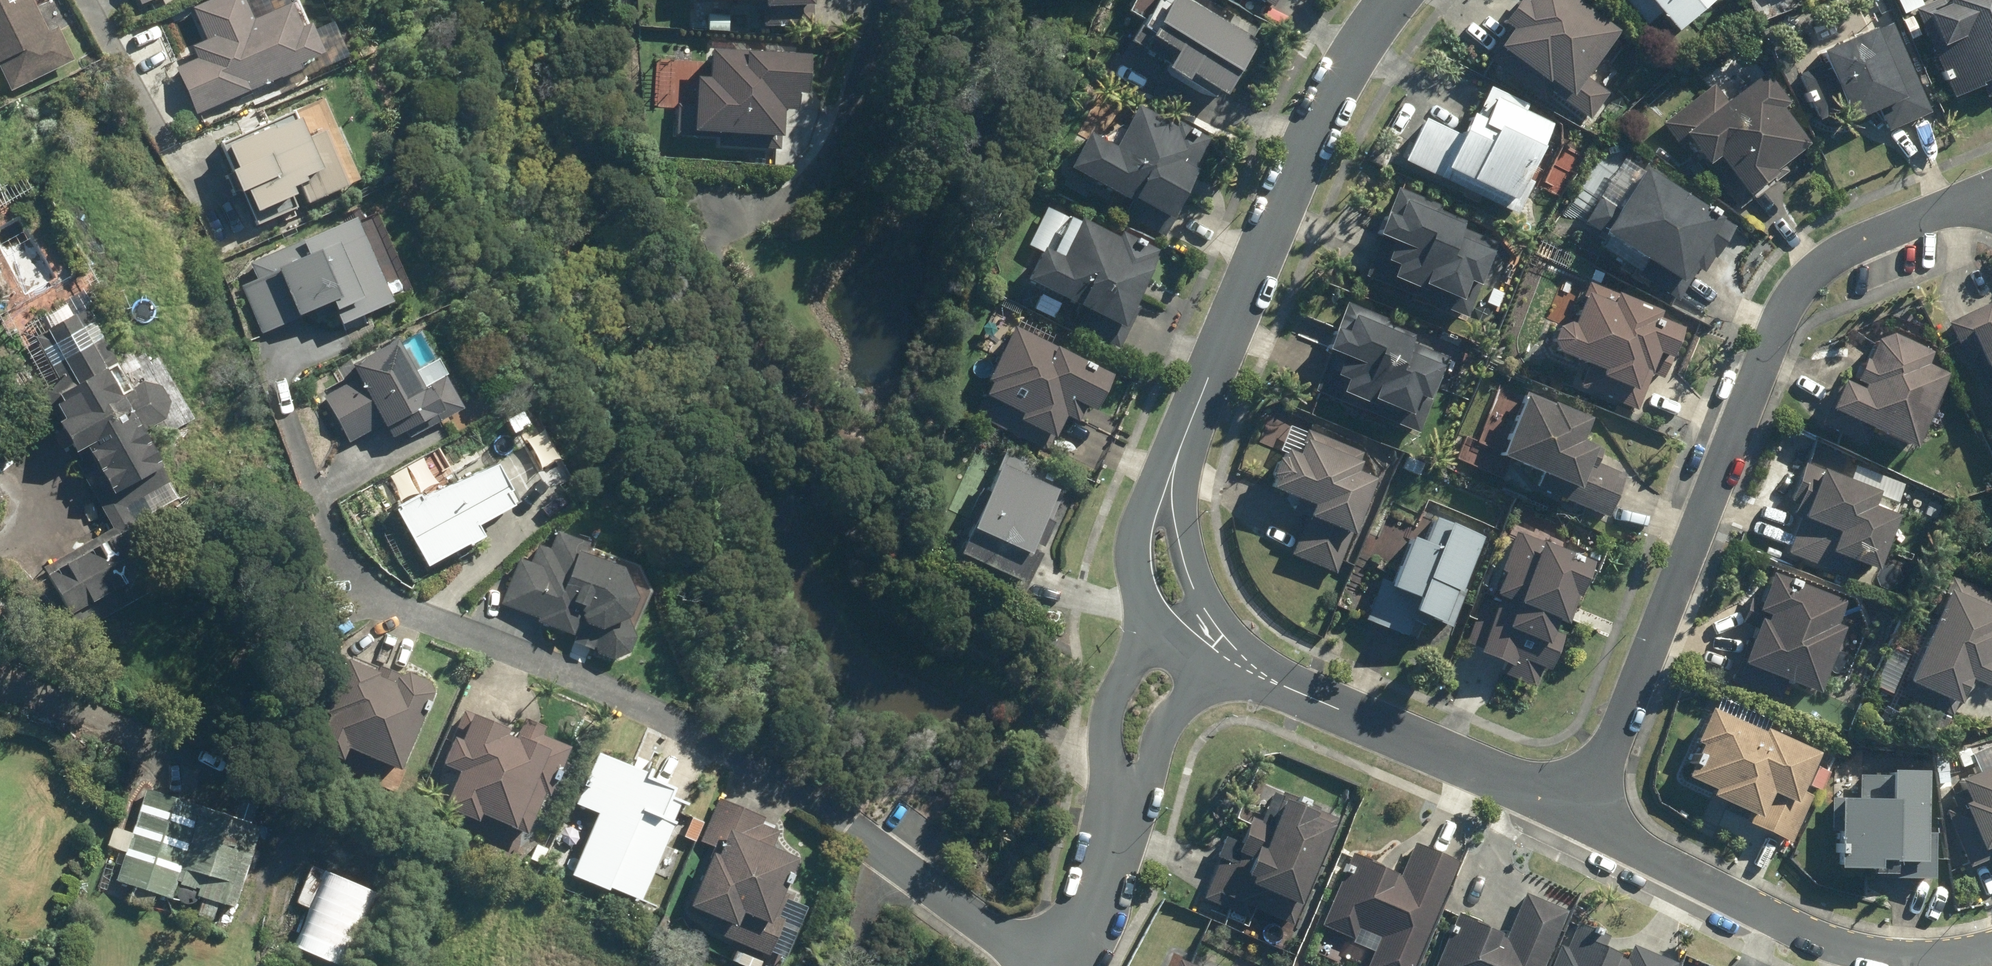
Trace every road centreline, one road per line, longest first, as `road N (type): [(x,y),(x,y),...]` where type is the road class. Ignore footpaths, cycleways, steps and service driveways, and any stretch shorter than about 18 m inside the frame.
road 1 (residential): [(1991,198),(1960,202),(1852,249),(1796,286),(1585,817)]
road 2 (residential): [(354,588),(614,694),(841,818)]
road 3 (residential): [(1188,428),(1332,94),(1394,0)]
road 4 (residential): [(1585,817),(1832,948),(1893,958),(1991,949)]
road 5 (residential): [(1215,648),(1266,679),(1585,817)]
road 6 (residential): [(841,818),(1038,965)]
road 7 (residential): [(1188,428),(1180,507),(1186,553),(1215,648)]
road 8 (residential): [(1120,828),(1109,712),(1153,623)]
road 9 (residential): [(1153,623),(1137,589),(1132,543),(1144,499),(1188,428)]
road 10 (residential): [(1215,648),(1120,828)]
road 11 (residential): [(1066,965),(1120,828)]

